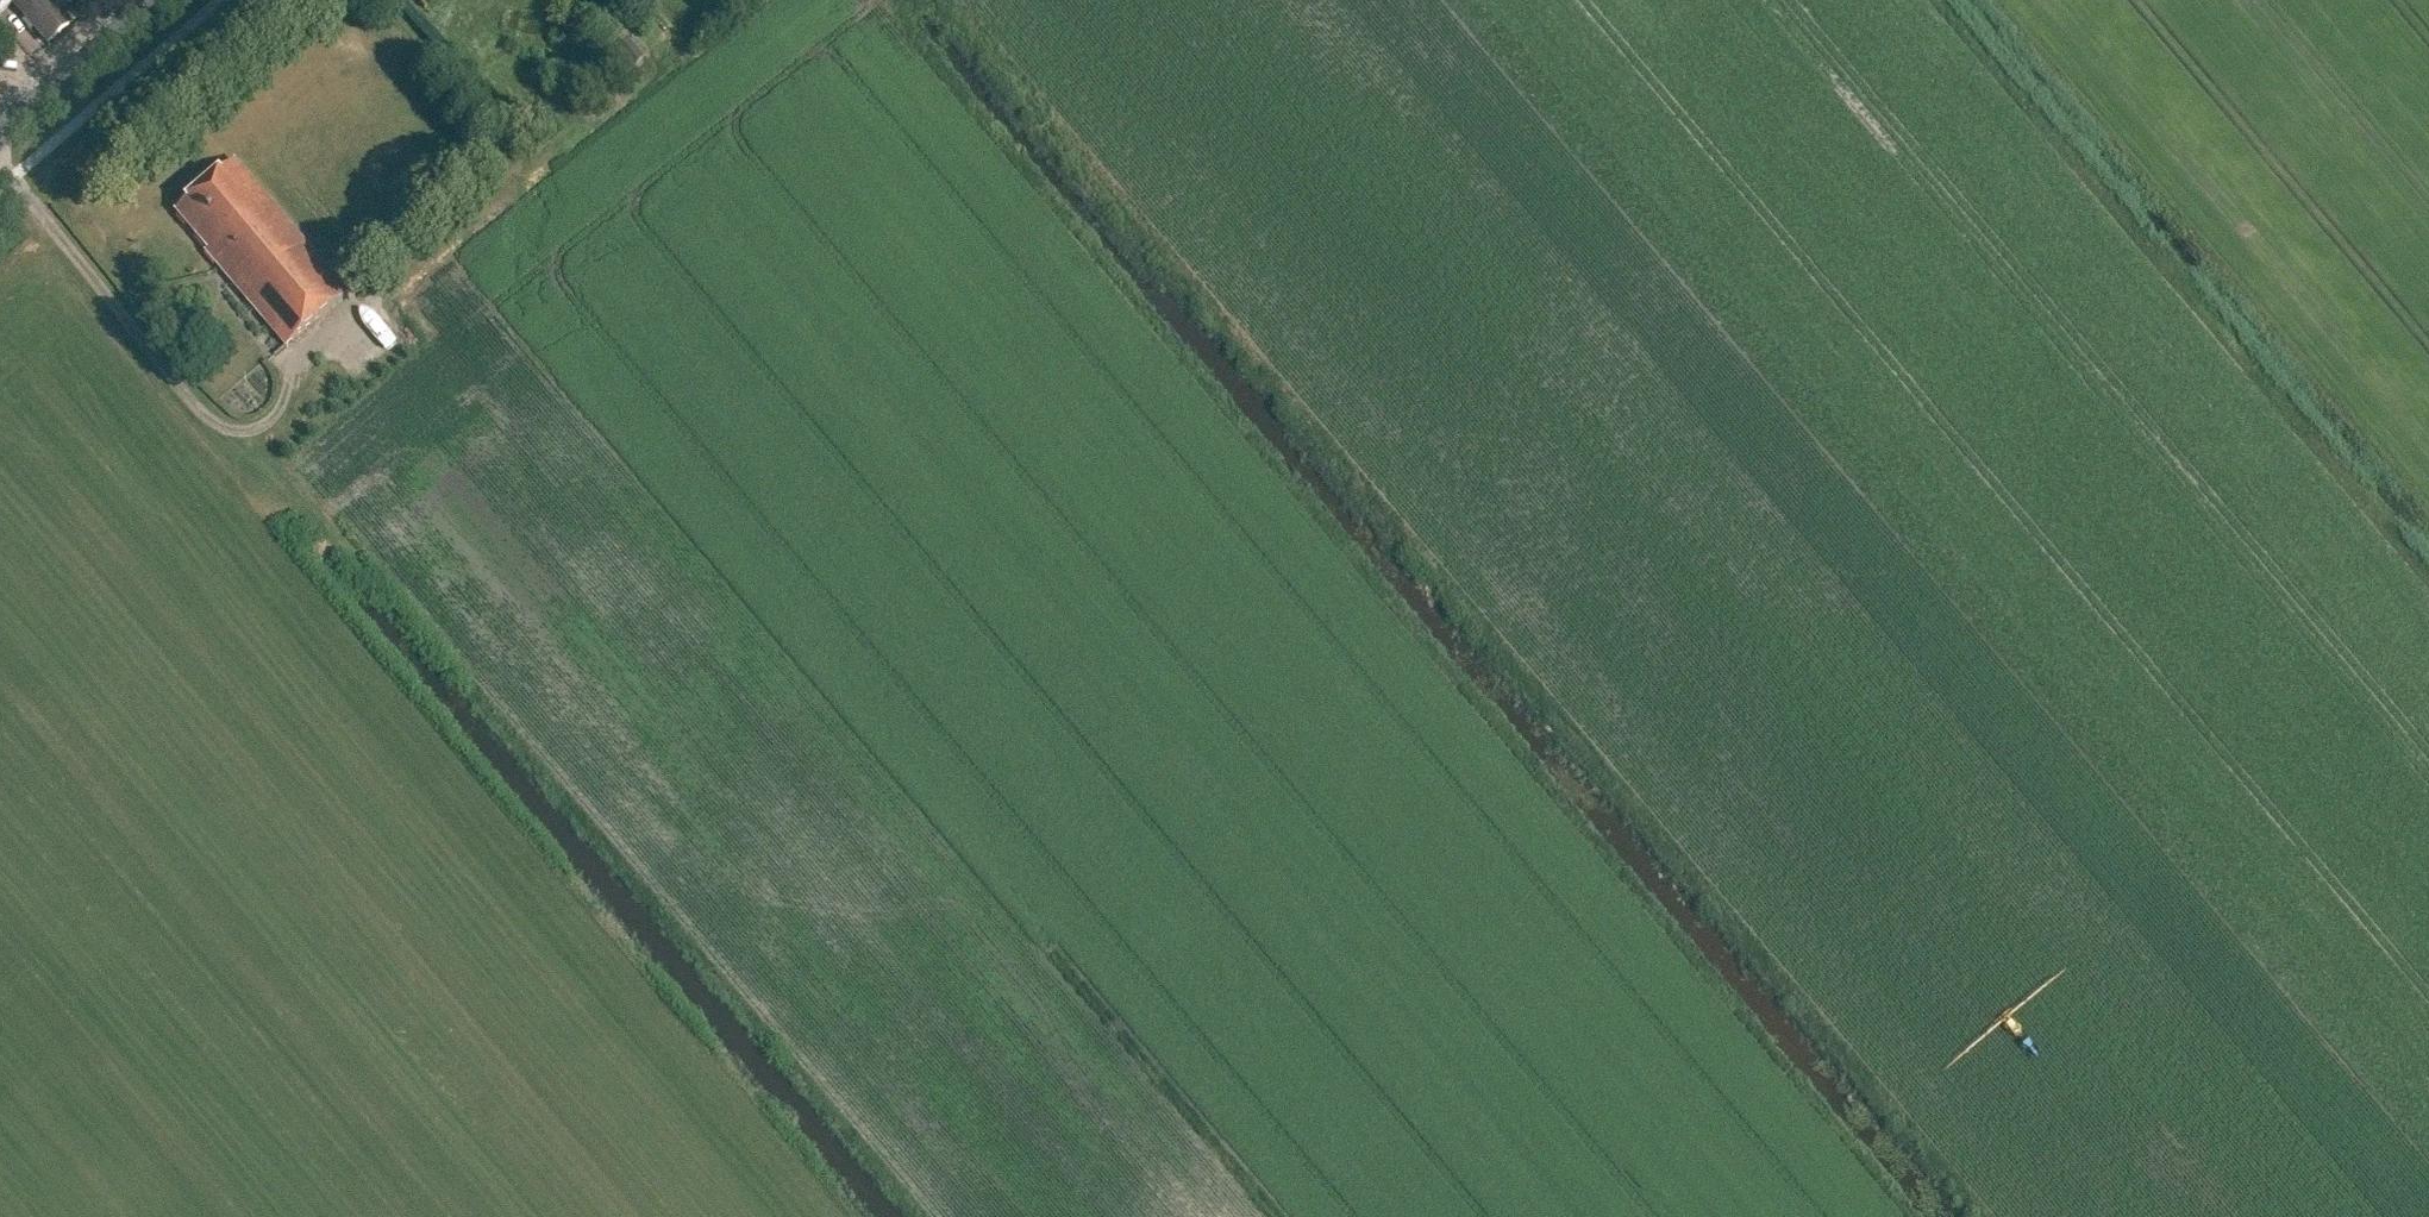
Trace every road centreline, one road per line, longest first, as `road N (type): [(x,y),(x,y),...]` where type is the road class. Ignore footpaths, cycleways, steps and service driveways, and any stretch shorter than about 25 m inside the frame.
road 1 (tertiary): [(0,128),(151,0)]

